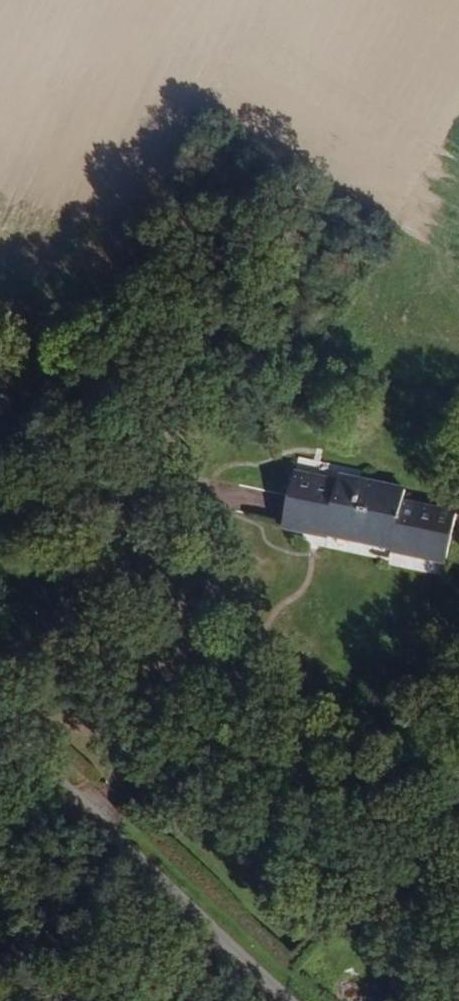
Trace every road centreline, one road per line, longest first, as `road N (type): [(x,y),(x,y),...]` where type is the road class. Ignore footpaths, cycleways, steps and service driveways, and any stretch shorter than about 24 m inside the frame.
road 1 (tertiary): [(293,1000),(0,725)]

